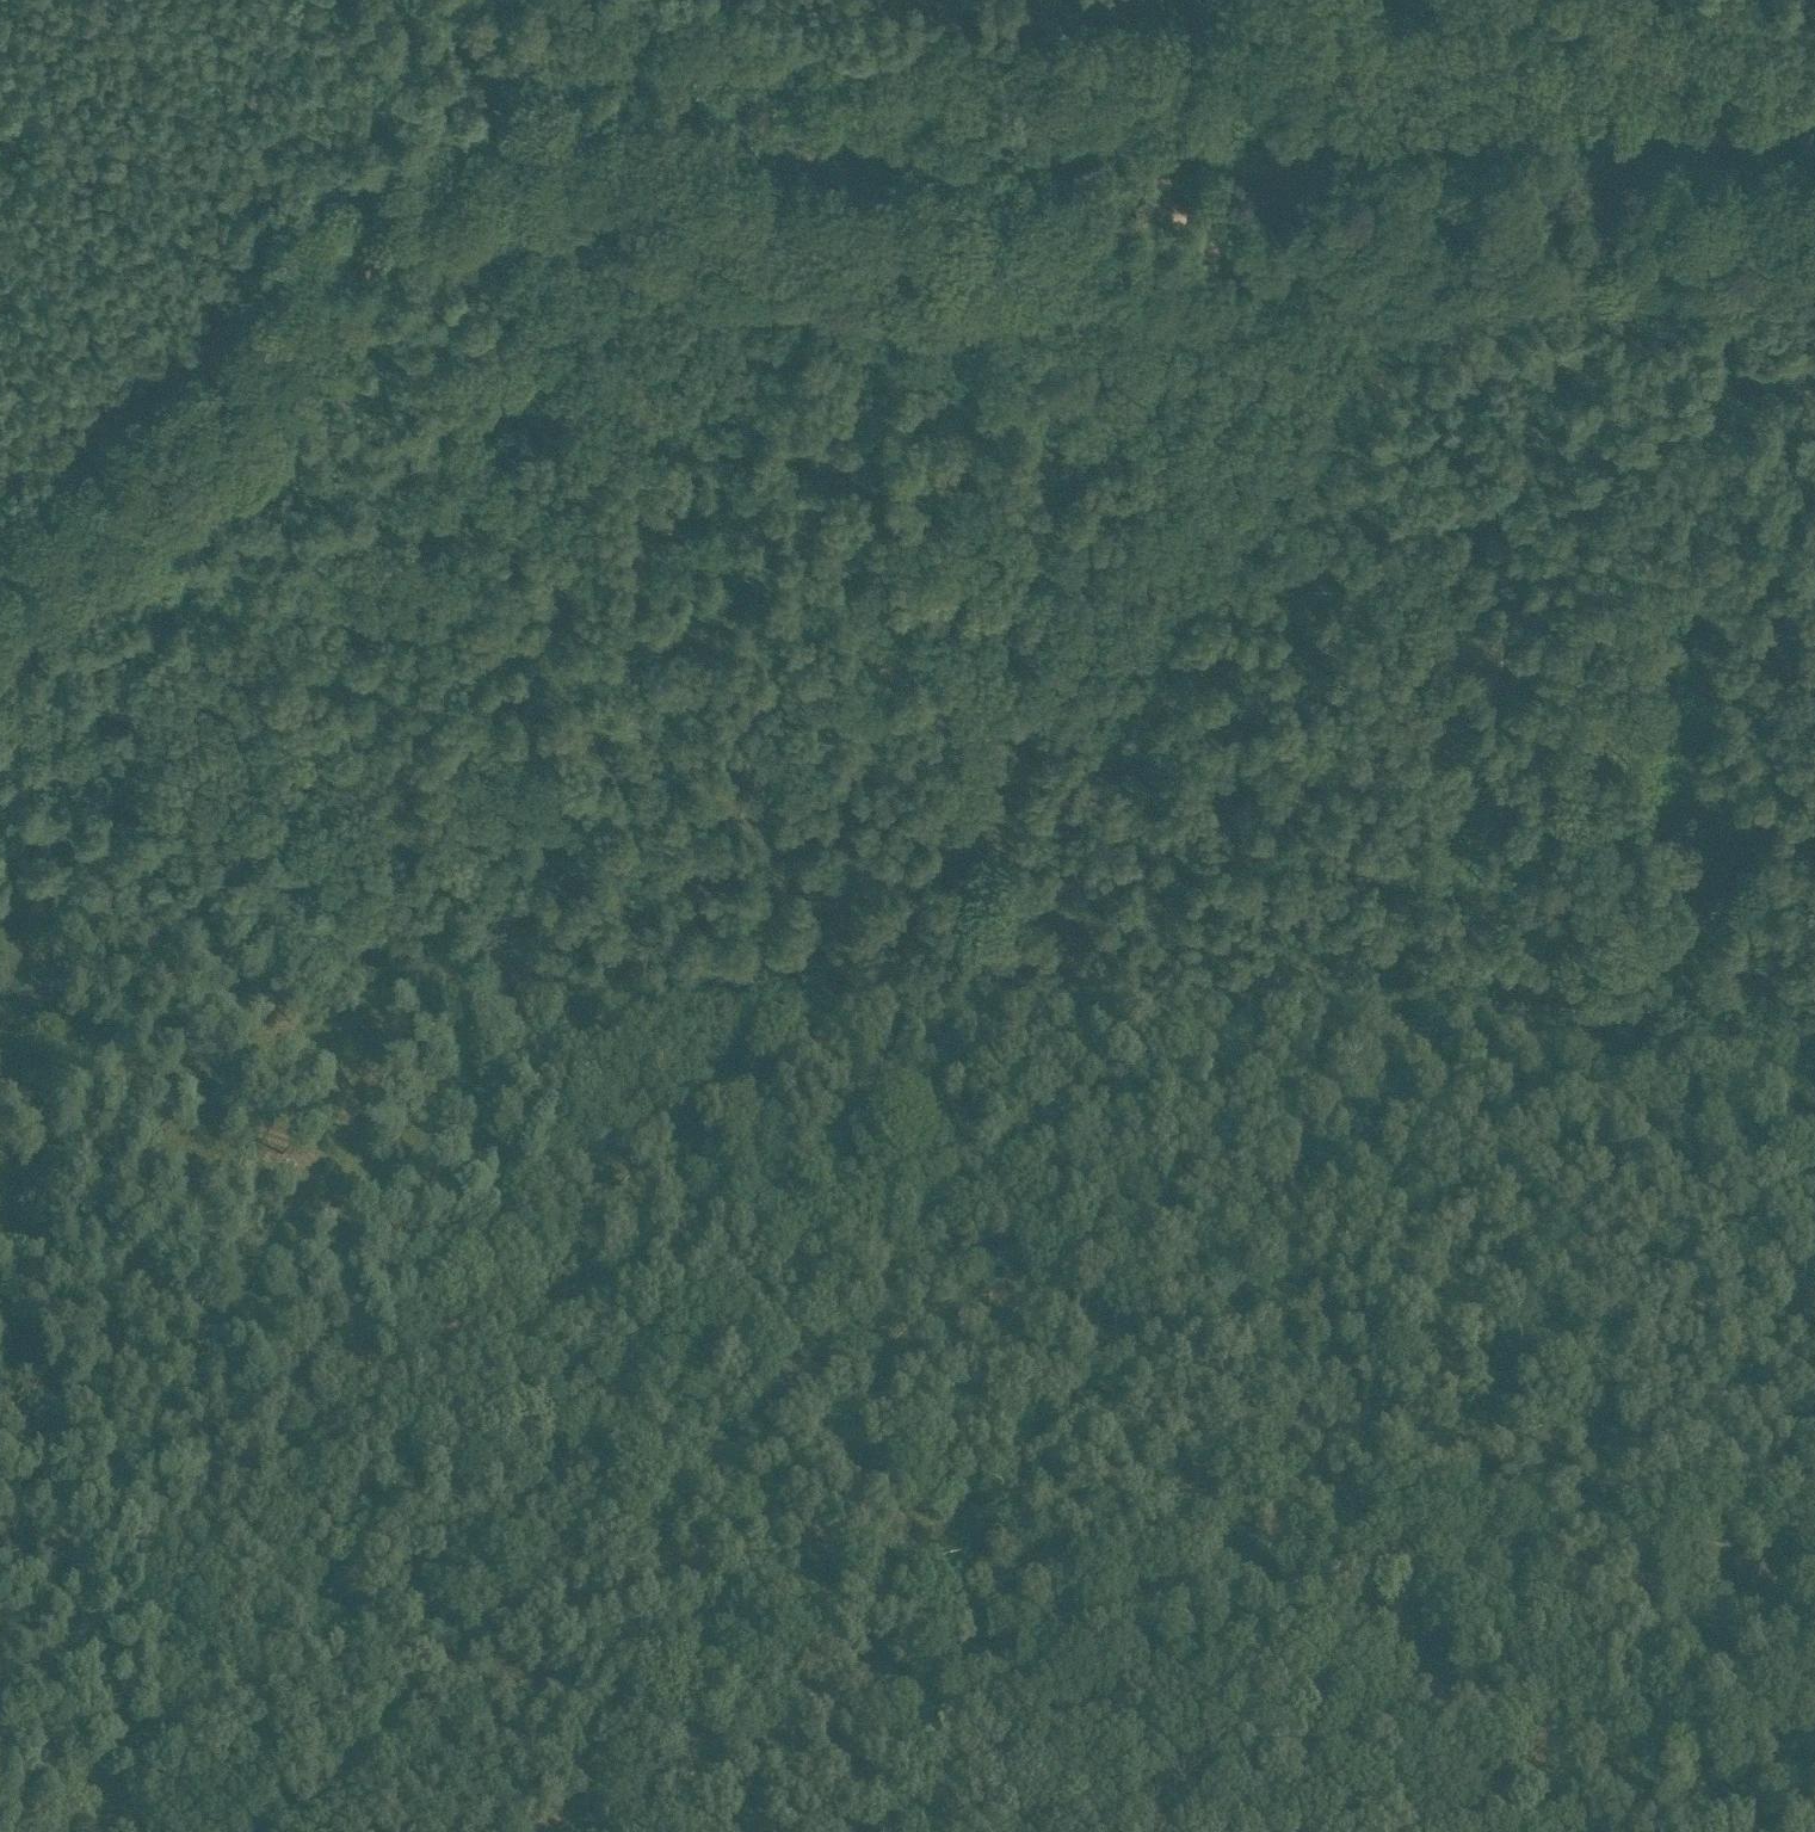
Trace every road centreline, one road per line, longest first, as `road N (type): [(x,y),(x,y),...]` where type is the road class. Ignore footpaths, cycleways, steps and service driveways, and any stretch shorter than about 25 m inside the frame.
road 1 (track): [(1797,235),(1742,215),(1608,211),(780,219),(563,136),(487,134),(454,148),(353,236),(212,419),(0,583)]

